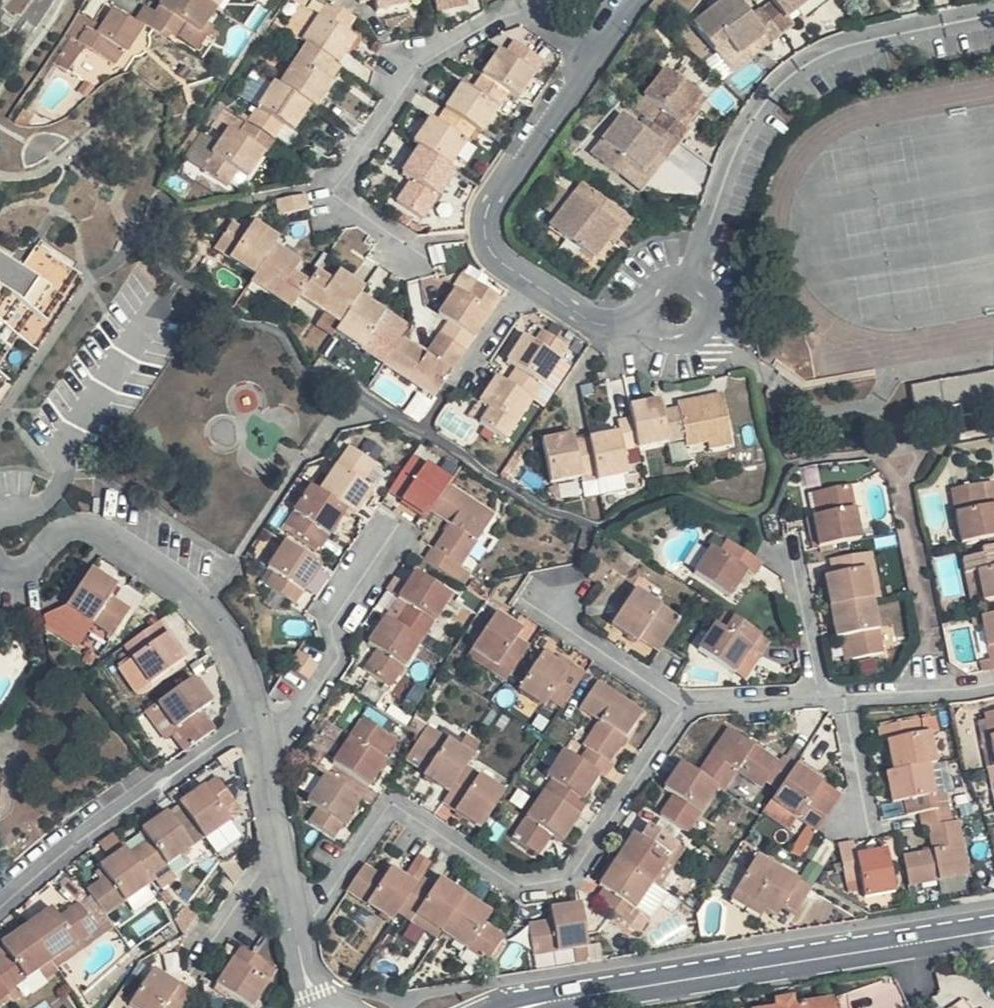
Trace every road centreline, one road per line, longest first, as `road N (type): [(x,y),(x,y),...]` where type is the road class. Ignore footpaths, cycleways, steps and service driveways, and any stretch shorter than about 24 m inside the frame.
road 1 (residential): [(295,926),(384,812),(410,813),(512,883),(559,879),(683,709)]
road 2 (secondary): [(993,930),(526,1007)]
road 3 (residential): [(993,32),(828,72),(756,138),(689,322)]
road 4 (residential): [(420,271),(346,204),(342,183),(423,67),(500,19),(542,18),(595,57)]
road 5 (residential): [(595,57),(498,192),(485,236),(495,256),(583,321),(689,322)]
road 6 (residential): [(256,724),(254,664),(202,603),(96,532),(55,535),(36,563),(0,565)]
road 7 (residential): [(256,724),(76,839),(0,902)]
road 8 (residential): [(262,752),(339,654),(332,625),(396,527)]
road 9 (residential): [(295,926),(274,863),(262,752)]
road 10 (residential): [(943,692),(911,524)]
road 11 (residential): [(683,709),(549,612)]
road 12 (residential): [(817,697),(792,558)]
road 13 (residential): [(683,709),(817,697)]

